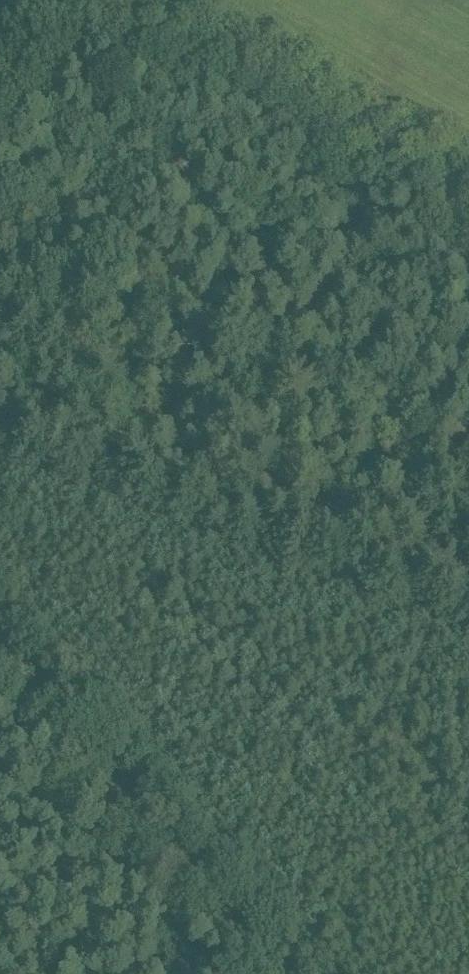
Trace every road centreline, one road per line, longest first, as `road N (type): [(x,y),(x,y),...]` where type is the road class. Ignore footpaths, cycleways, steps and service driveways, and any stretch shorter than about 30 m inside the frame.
road 1 (unclassified): [(294,973),(0,613)]
road 2 (unclassified): [(0,118),(99,0)]

